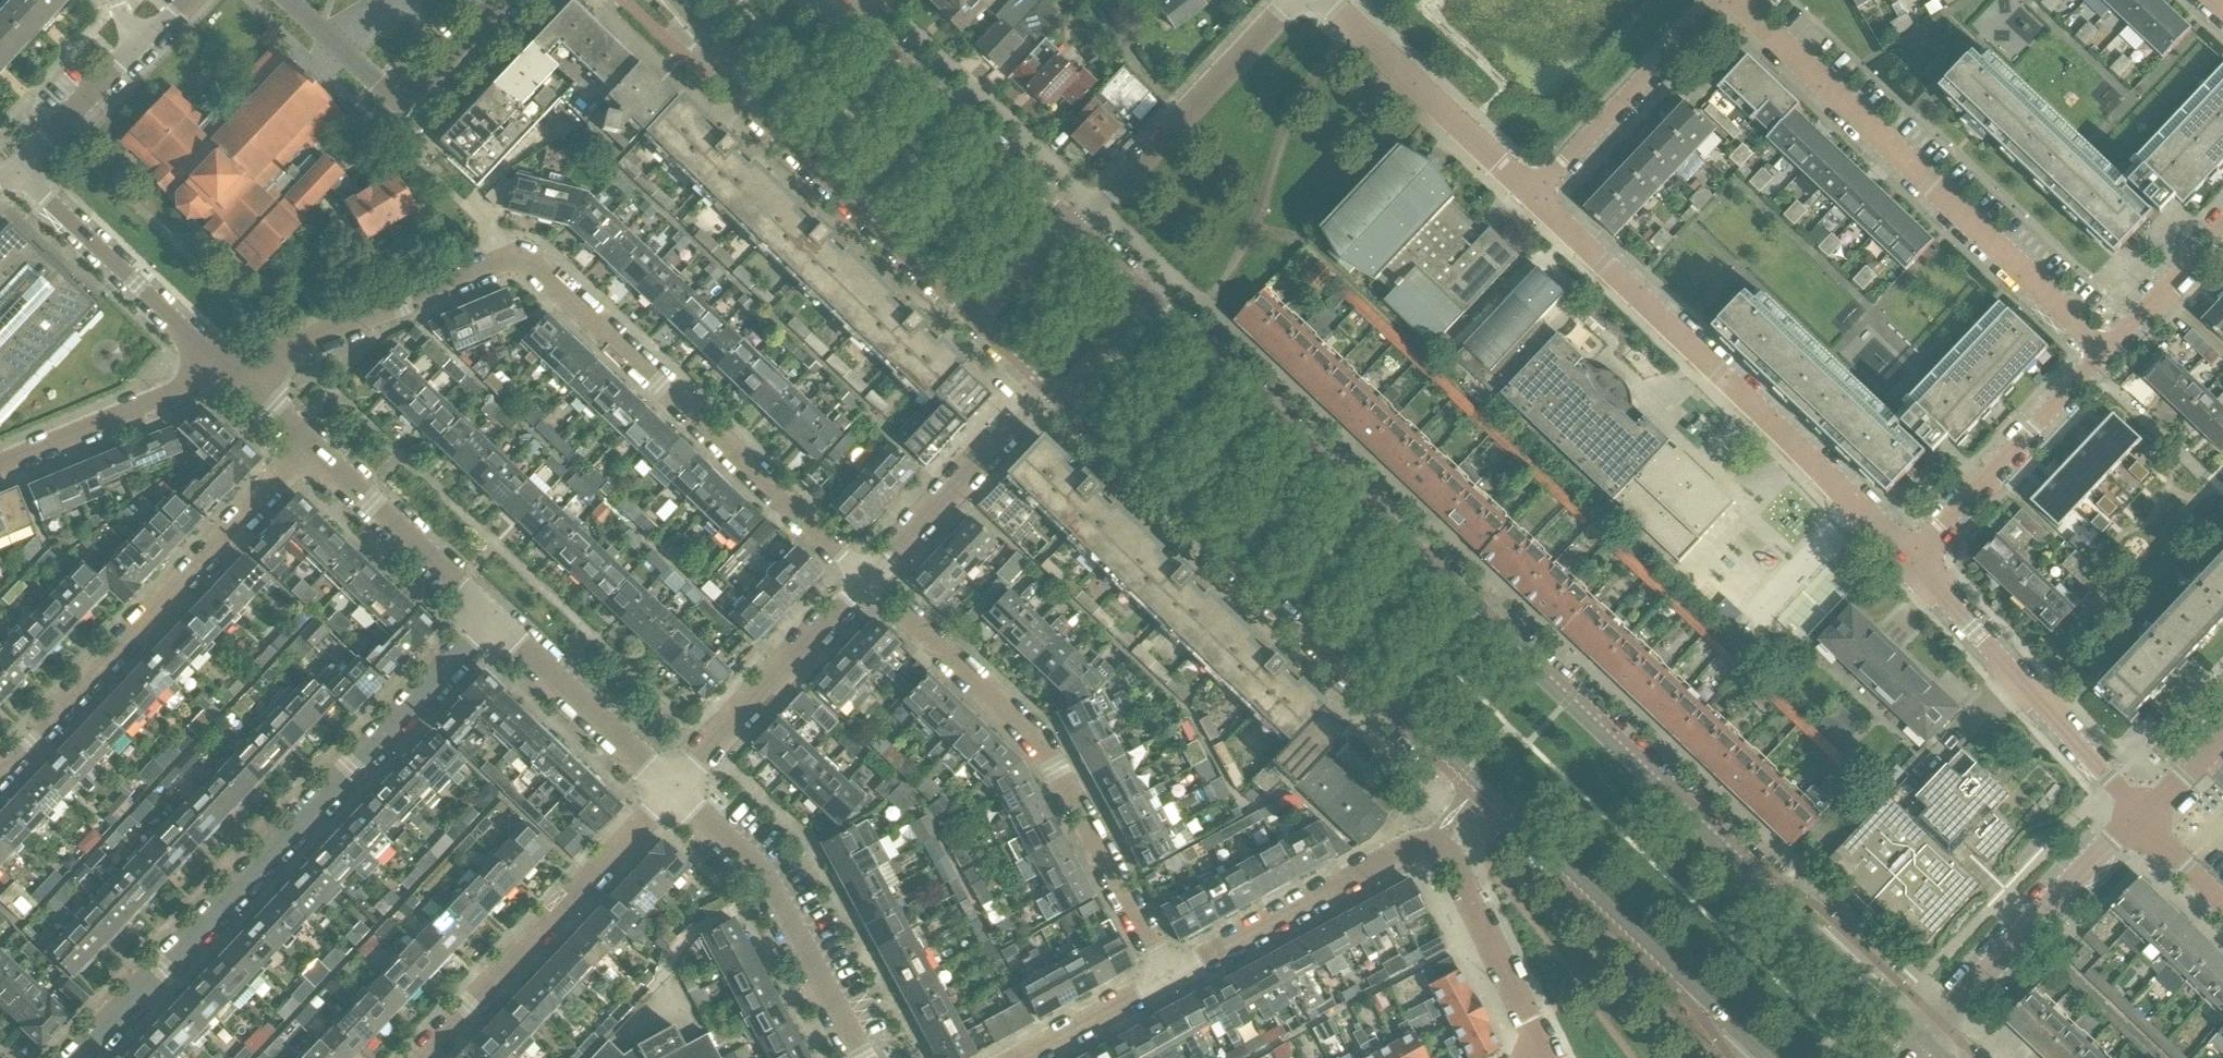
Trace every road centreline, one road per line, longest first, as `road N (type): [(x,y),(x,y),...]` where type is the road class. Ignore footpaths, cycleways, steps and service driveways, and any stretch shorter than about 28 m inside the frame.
road 1 (tertiary): [(1923,1040),(1754,888),(1071,226)]
road 2 (tertiary): [(1052,382),(1766,1057)]
road 3 (residential): [(233,374),(494,260),(533,262),(871,580)]
road 4 (residential): [(82,1057),(492,621)]
road 5 (residential): [(1548,1056),(1433,831),(1168,977)]
road 6 (tertiary): [(676,0),(767,107),(1052,382)]
road 7 (residential): [(1913,562),(1537,197)]
road 8 (residential): [(2105,350),(1739,2)]
road 9 (residential): [(871,580),(1029,728),(1168,977)]
road 10 (residential): [(0,766),(308,447)]
road 11 (residential): [(421,1057),(674,789)]
road 12 (residential): [(2143,821),(1913,562)]
road 13 (residential): [(858,1057),(756,866),(674,789)]
road 14 (residential): [(1071,226),(1295,0)]
road 15 (tertiary): [(1071,226),(834,15)]
road 16 (residential): [(1923,1040),(2143,821)]
road 17 (residential): [(233,374),(20,173)]
road 18 (residential): [(501,0),(413,91),(400,96),(289,0)]
road 19 (residential): [(674,789),(871,580)]
road 20 (residential): [(1537,197),(1328,0)]
road 21 (residential): [(1913,562),(2105,350)]
road 22 (residential): [(1537,197),(1739,2)]
road 23 (residential): [(871,580),(1052,382)]
road 24 (residential): [(492,621),(308,447)]
road 25 (residential): [(0,466),(233,374)]
road 26 (residential): [(674,789),(492,621)]
road 27 (residential): [(20,173),(139,44)]
road 28 (residential): [(2105,350),(2222,228)]
road 29 (residential): [(1168,977),(1021,1057)]

